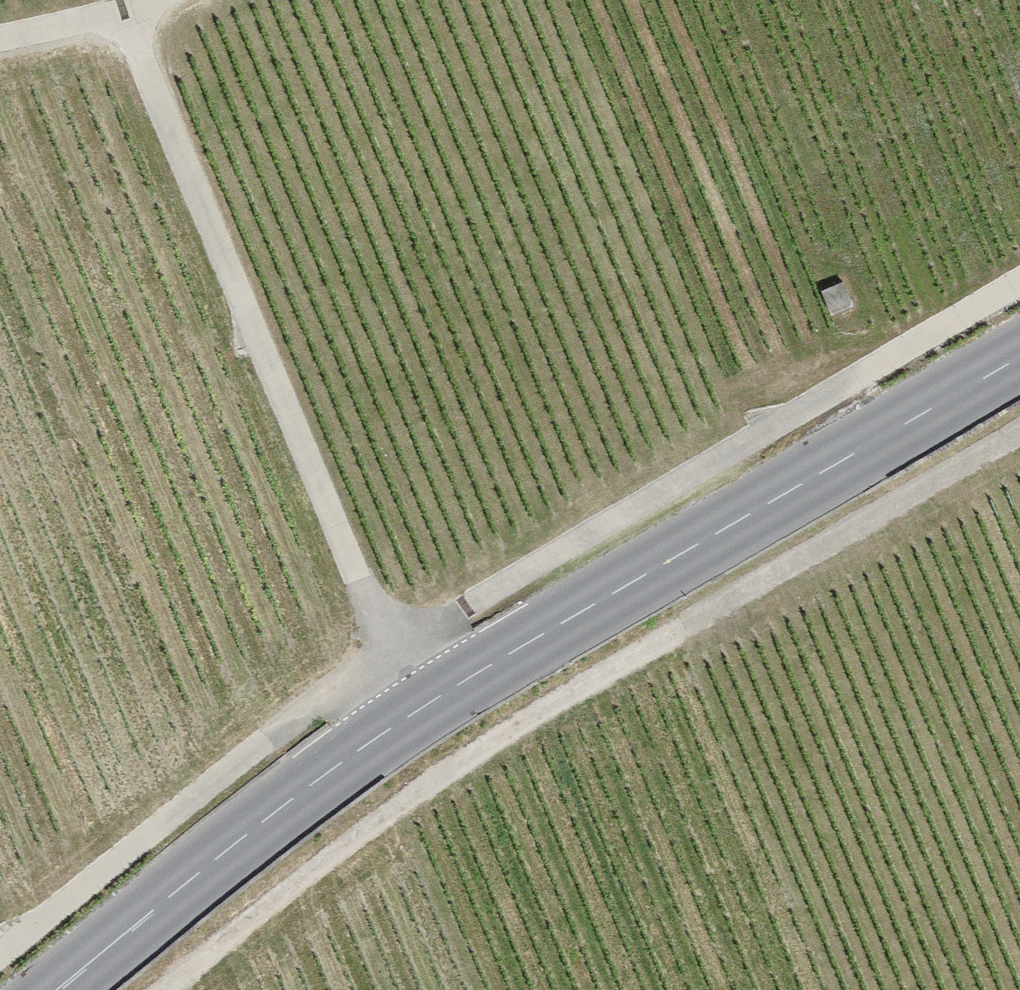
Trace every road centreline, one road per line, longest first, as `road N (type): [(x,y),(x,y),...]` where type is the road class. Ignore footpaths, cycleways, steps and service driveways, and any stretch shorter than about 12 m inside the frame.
road 1 (track): [(0,953),(382,649),(1019,265)]
road 2 (secondary): [(1019,355),(413,717),(306,790),(67,989)]
road 3 (track): [(1019,433),(422,791),(170,989)]
road 4 (track): [(413,717),(131,13)]
road 5 (track): [(0,40),(160,0)]

